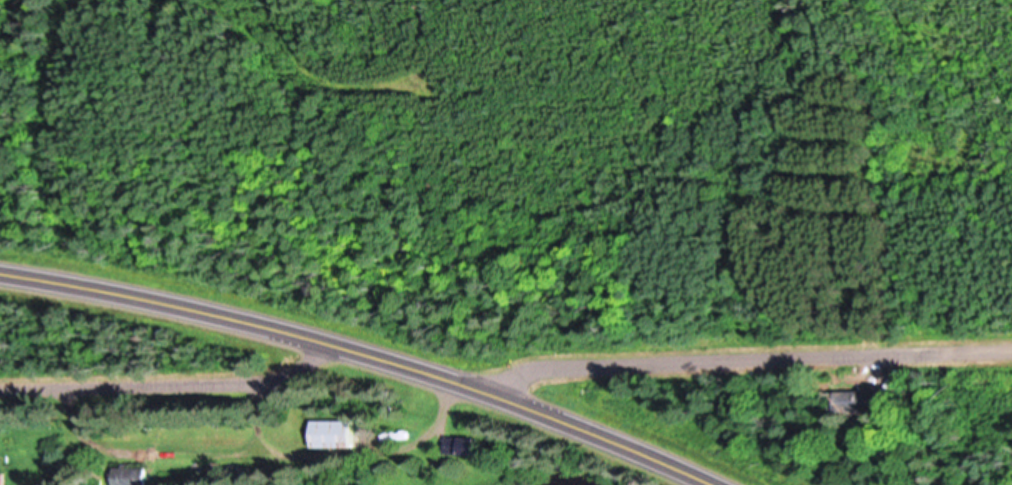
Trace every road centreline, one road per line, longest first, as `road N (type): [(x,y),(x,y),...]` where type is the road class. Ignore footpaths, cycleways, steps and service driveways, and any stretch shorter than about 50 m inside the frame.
road 1 (primary): [(724,484),(377,354),(0,272)]
road 2 (residential): [(490,392),(516,375),(555,366),(1011,348)]
road 3 (residential): [(0,389),(262,382),(291,375),(336,344)]

